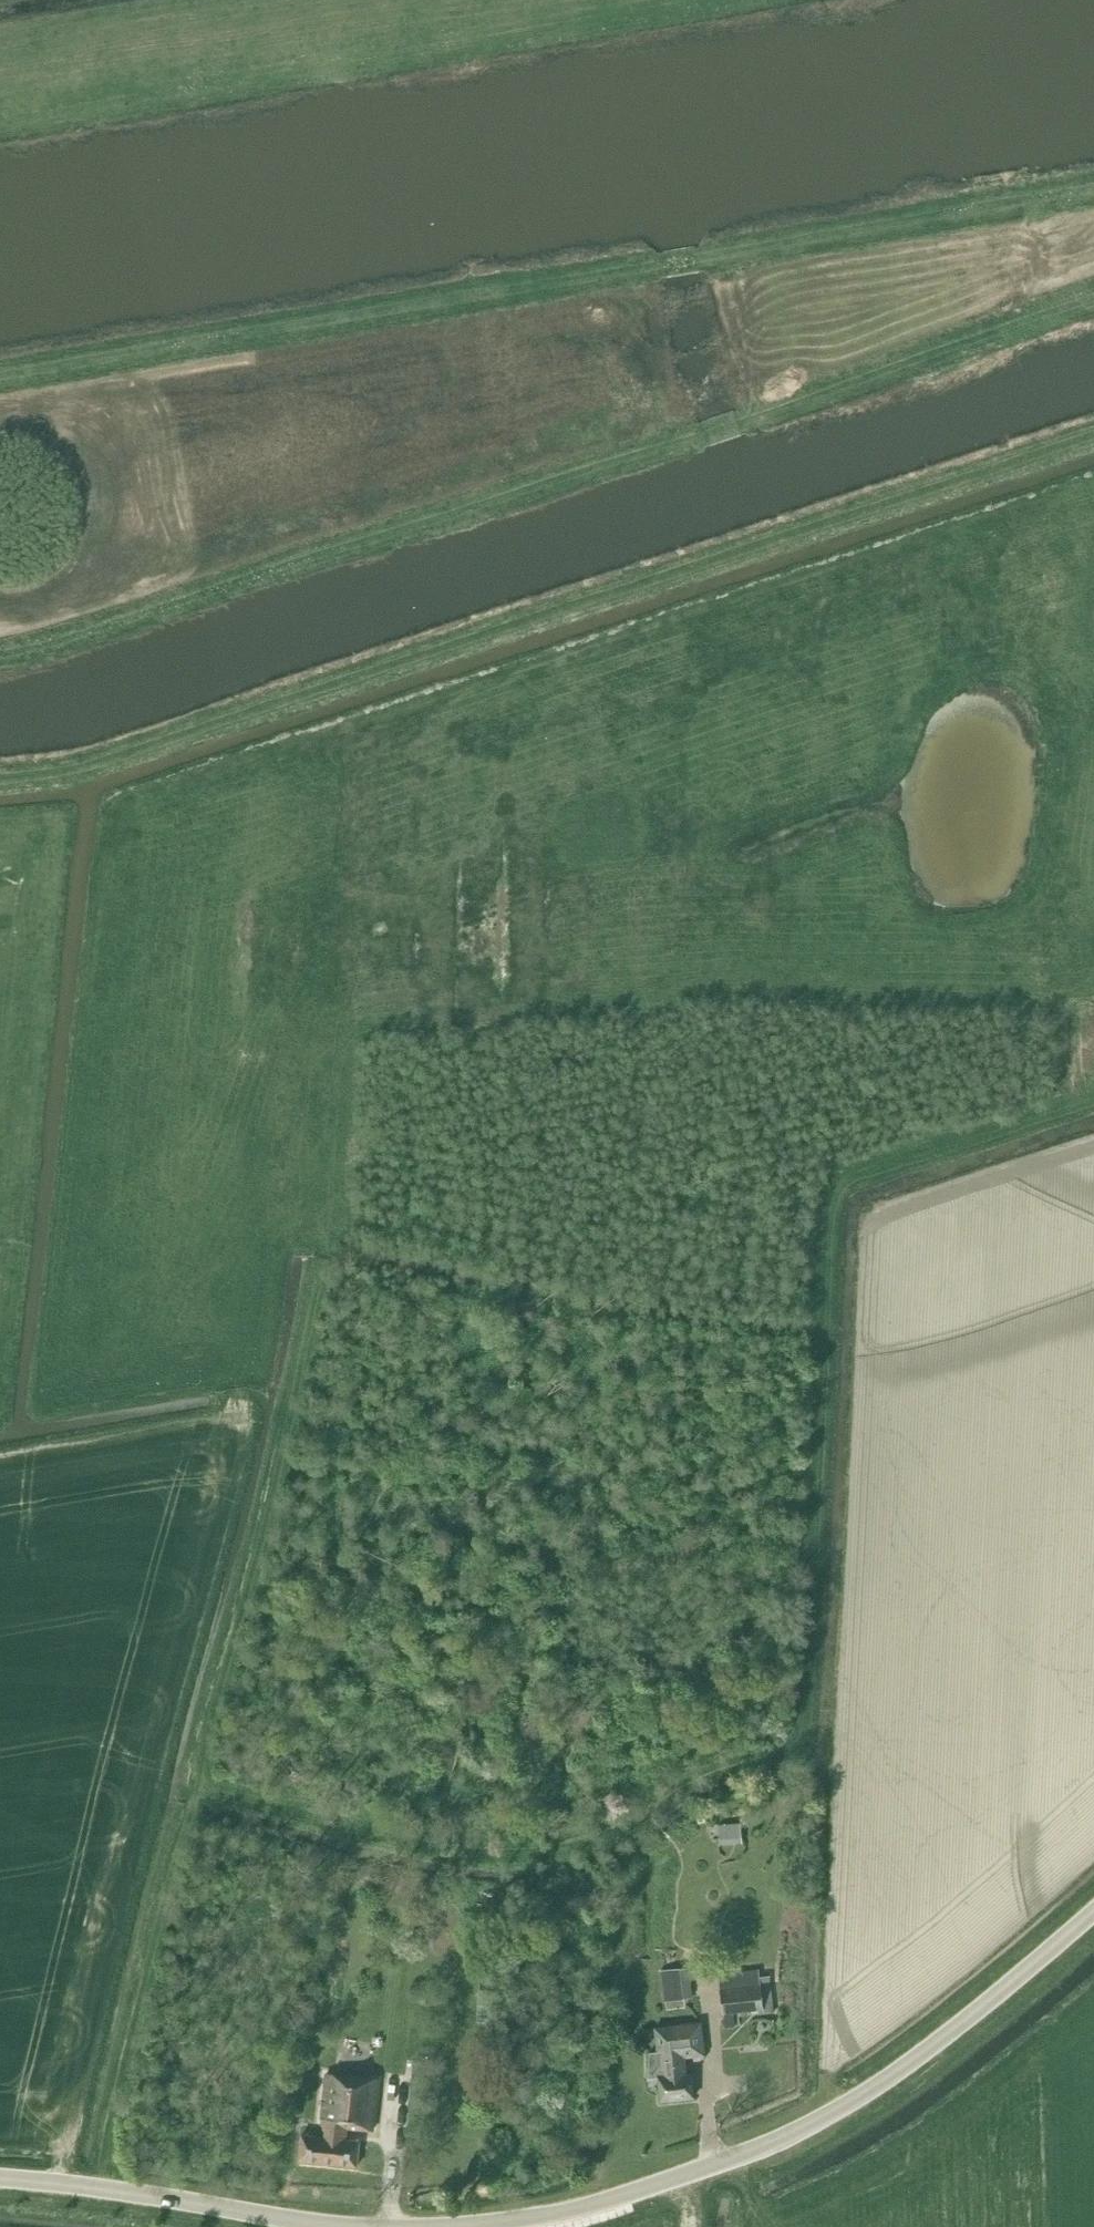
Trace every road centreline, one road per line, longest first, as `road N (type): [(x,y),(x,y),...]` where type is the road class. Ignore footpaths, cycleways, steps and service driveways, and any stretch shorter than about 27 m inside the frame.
road 1 (tertiary): [(439,2226),(581,2208),(789,2135),(925,2050),(1093,1910)]
road 2 (tertiary): [(0,2178),(340,2226)]

